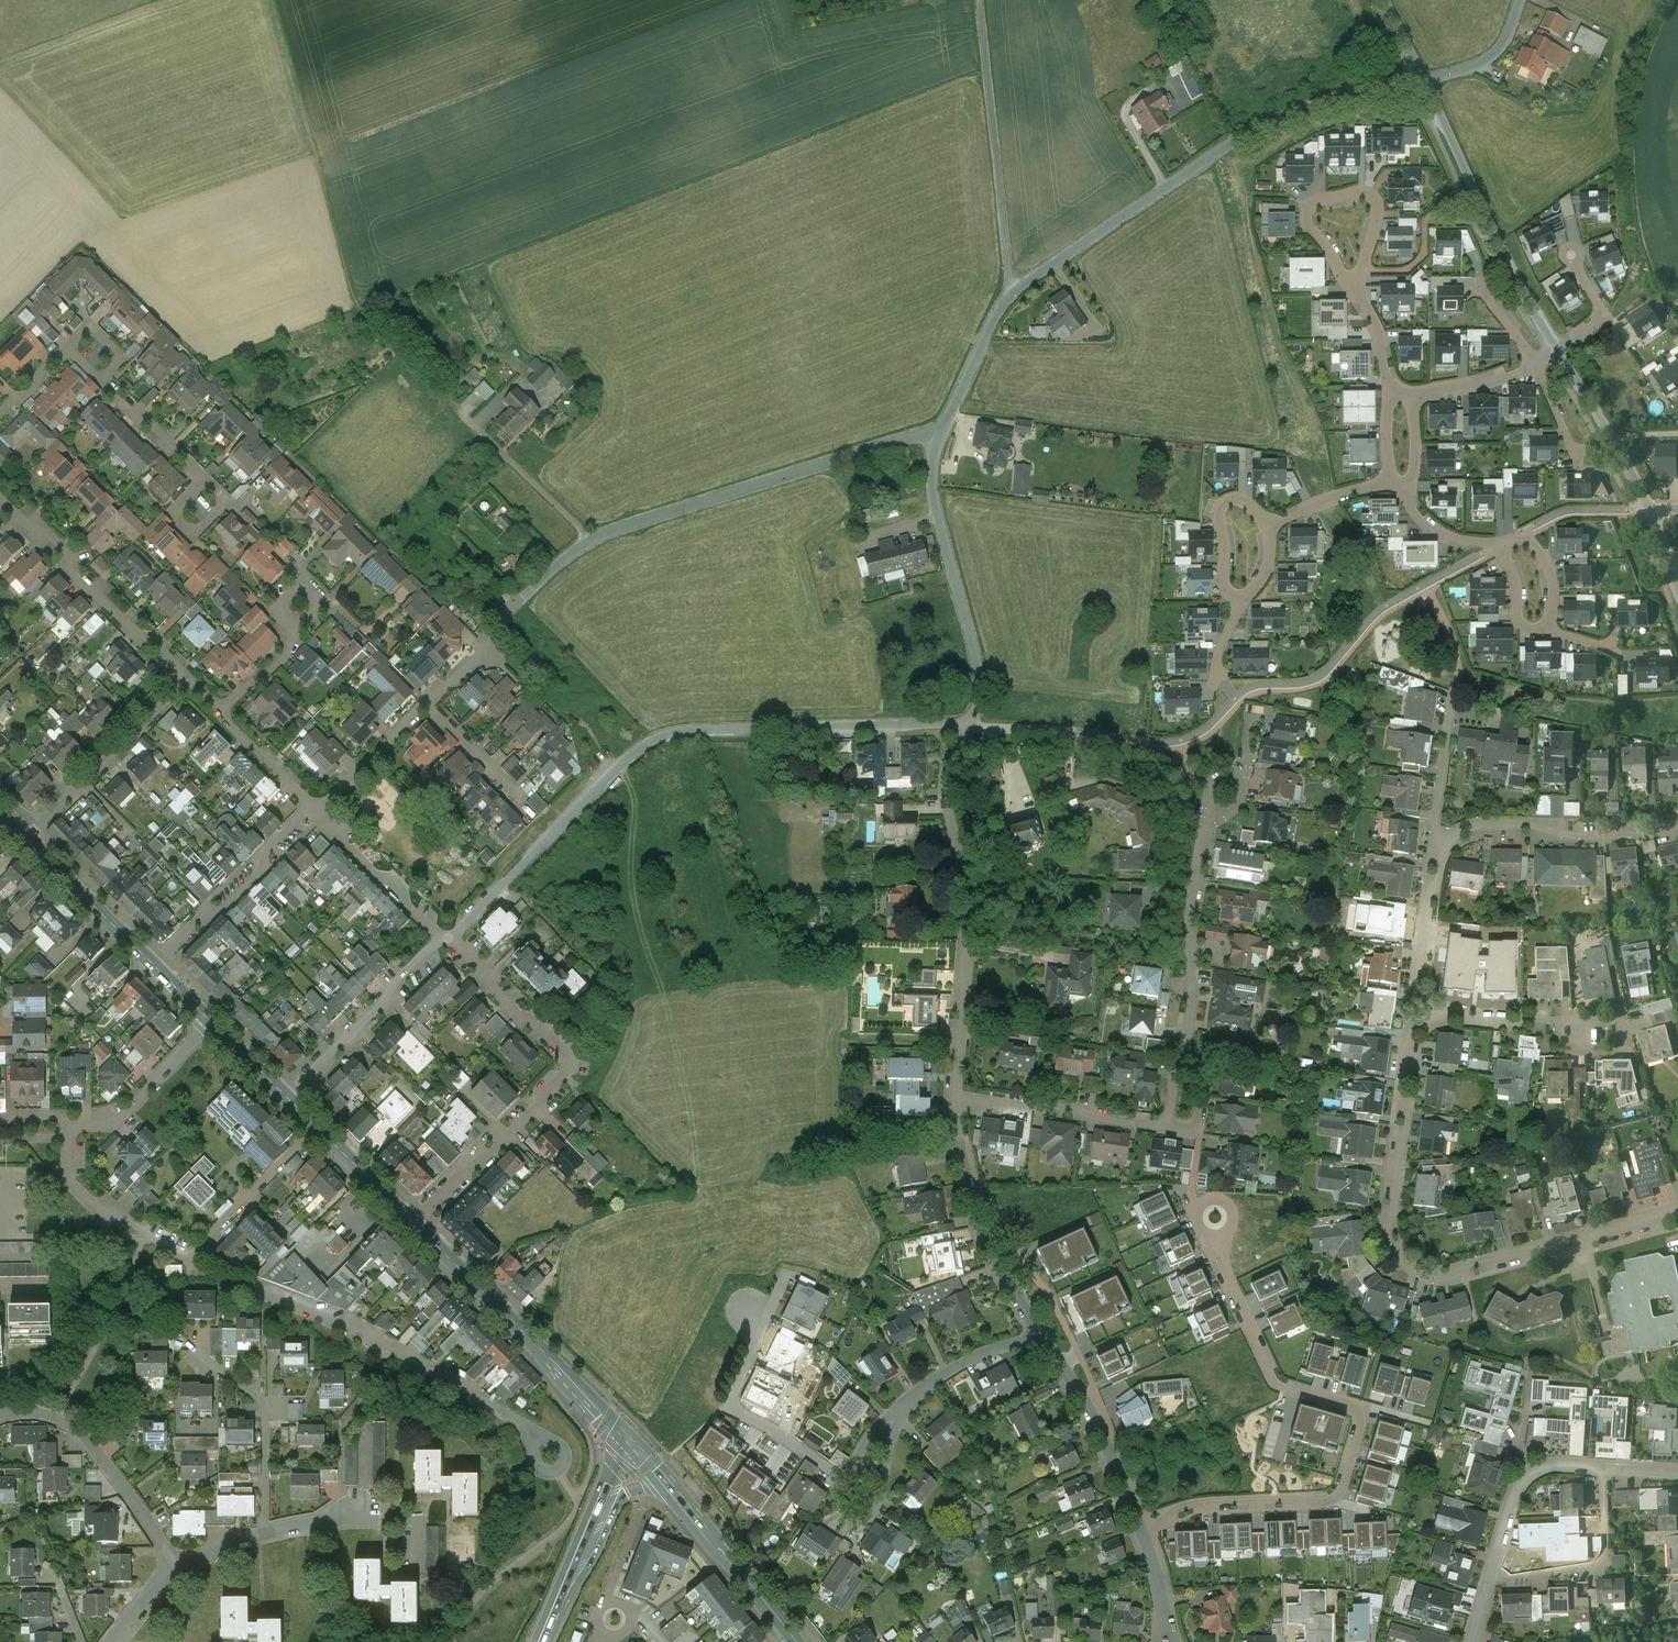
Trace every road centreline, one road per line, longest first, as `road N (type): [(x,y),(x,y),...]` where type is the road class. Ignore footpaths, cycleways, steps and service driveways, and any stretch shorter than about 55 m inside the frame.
road 1 (track): [(588,541),(358,311),(273,0)]
road 2 (unclassified): [(944,426),(997,313),(1035,277),(1244,137),(1340,97),(1424,80)]
road 3 (residential): [(448,939),(666,734),(971,723)]
road 4 (residential): [(81,1119),(70,1157),(79,1189),(124,1222),(374,1337),(523,1426)]
road 5 (residential): [(1426,1015),(1407,1044),(1401,1093),(1406,1118),(1388,1226),(1400,1261),(1437,1280),(1471,1264),(1677,1211)]
road 6 (unclassified): [(486,640),(567,556),(613,529),(944,426)]
road 7 (residential): [(448,939),(568,1060),(563,1080),(418,1220)]
road 8 (residential): [(954,1095),(966,941),(944,787),(971,723)]
road 9 (residential): [(940,1374),(889,1414),(865,1444),(845,1490),(851,1519),(874,1510),(895,1431),(913,1404)]
road 10 (primary): [(418,1220),(630,1444)]
road 11 (unclassified): [(971,723),(981,672),(934,493),(944,426)]
road 12 (unclassified): [(1558,351),(1516,283),(1424,80)]
road 13 (track): [(979,0),(1012,294)]
road 14 (residential): [(186,678),(0,491)]
road 15 (residential): [(1356,291),(1378,207),(1362,192),(1316,200),(1305,217),(1348,283)]
road 16 (residential): [(0,1417),(38,1413),(77,1430),(177,1566)]
road 17 (residential): [(1677,826),(1593,837),(1497,825),(1464,830),(1445,846)]
road 18 (residential): [(1186,1053),(1195,986),(1189,942),(1205,830)]
road 19 (residential): [(186,678),(25,835)]
road 20 (residential): [(158,966),(319,810)]
road 21 (residential): [(1363,1409),(1276,1381),(1219,1263)]
road 22 (residential): [(288,1092),(448,939)]
road 23 (residential): [(954,1095),(1167,1130)]
road 24 (residential): [(1047,1334),(993,1242),(954,1141)]
road 25 (residential): [(1140,1527),(1047,1334)]
road 26 (residential): [(265,1532),(266,1415),(260,1399),(196,1353)]
road 27 (residential): [(1493,1574),(1603,1559),(1604,1467)]
road 28 (secondary): [(667,1487),(796,1641)]
road 29 (residential): [(1140,1527),(1212,1506),(1329,1499)]
road 30 (primary): [(25,835),(158,966)]
road 31 (residential): [(1604,1467),(1551,1463),(1532,1469),(1515,1499),(1493,1574)]
road 32 (unclassified): [(1645,513),(1558,351)]
road 33 (primary): [(288,1092),(418,1220)]
road 34 (residential): [(319,810),(448,939)]
road 35 (primary): [(630,1444),(556,1608)]
road 36 (primary): [(556,1608),(585,1575),(627,1493),(667,1487)]
road 37 (residential): [(1274,529),(1239,498),(1218,508),(1222,582),(1243,604)]
road 38 (residential): [(1445,846),(1427,899),(1416,987),(1426,1015)]
road 39 (residential): [(213,1020),(139,1097),(81,1119)]
road 40 (residential): [(1426,1015),(1586,1021)]
road 41 (residential): [(319,810),(428,703)]
road 42 (residential): [(1445,846),(1433,826),(1450,701)]
road 43 (residential): [(102,383),(203,479)]
road 44 (residential): [(428,703),(523,801)]
road 45 (unclassified): [(1519,0),(1491,59),(1424,80)]
road 46 (residential): [(319,810),(223,715)]
road 47 (residential): [(1498,546),(1531,541),(1545,559),(1553,591),(1546,633)]
road 48 (residential): [(1532,364),(1409,402)]
road 49 (residential): [(1392,480),(1274,529)]
road 50 (residential): [(1363,1409),(1428,1427),(1444,1370)]
road 51 (residential): [(1558,351),(1600,312),(1571,256)]
road 52 (residential): [(1405,486),(1439,535),(1498,546)]

